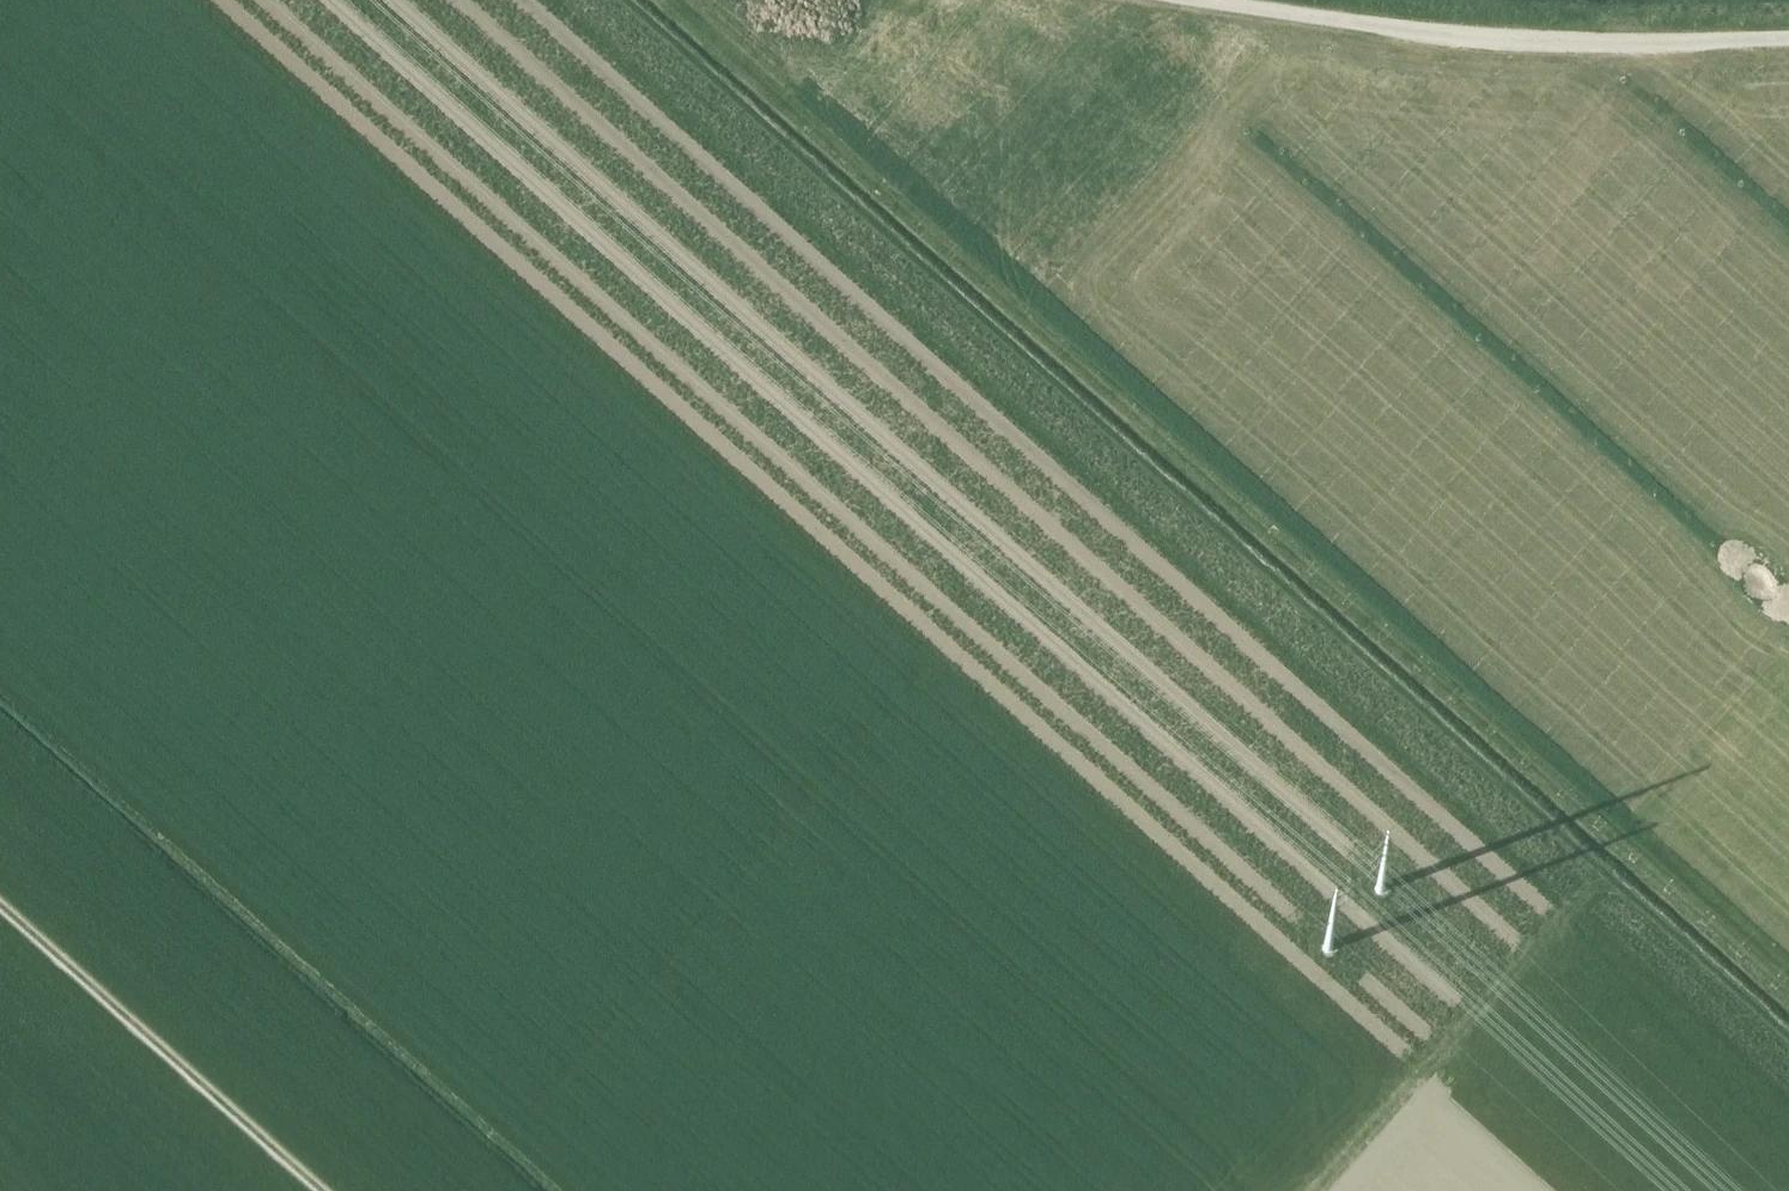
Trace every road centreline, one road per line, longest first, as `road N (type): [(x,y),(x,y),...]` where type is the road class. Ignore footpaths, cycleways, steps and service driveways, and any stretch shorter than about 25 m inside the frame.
road 1 (track): [(1788,37),(1442,33),(1203,0)]
road 2 (track): [(0,904),(322,1190)]

